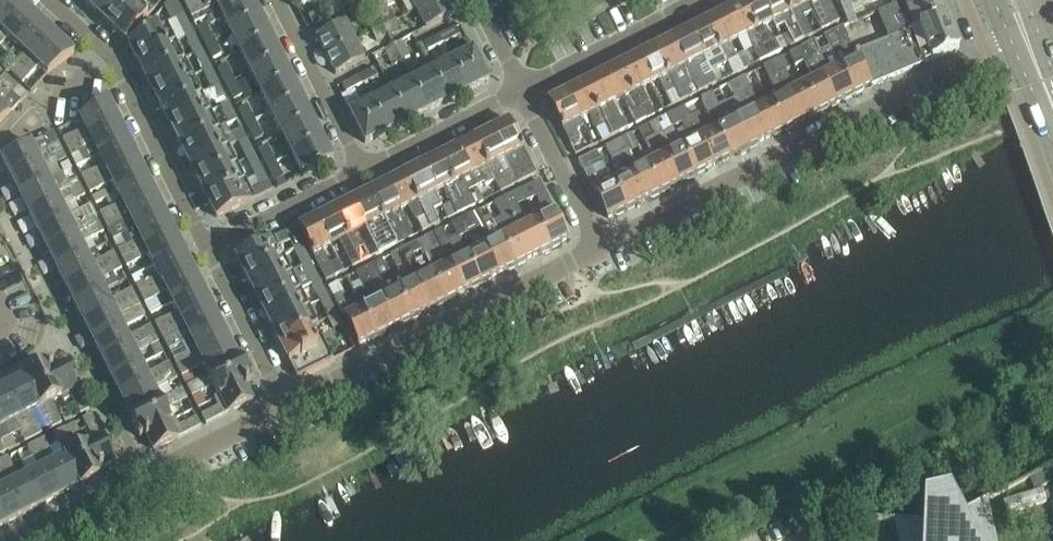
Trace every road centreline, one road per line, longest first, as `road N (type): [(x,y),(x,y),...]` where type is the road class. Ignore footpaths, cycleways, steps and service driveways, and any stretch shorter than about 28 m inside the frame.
road 1 (residential): [(600,247),(920,87),(932,113)]
road 2 (residential): [(286,406),(600,247)]
road 3 (residential): [(15,540),(286,406)]
road 4 (residential): [(207,251),(112,64),(51,0)]
road 5 (residential): [(522,87),(698,0)]
road 6 (residential): [(359,168),(276,0)]
road 7 (residential): [(359,168),(522,87)]
road 8 (residential): [(600,247),(522,87)]
road 9 (residential): [(286,406),(207,251)]
road 10 (residential): [(207,251),(359,168)]

